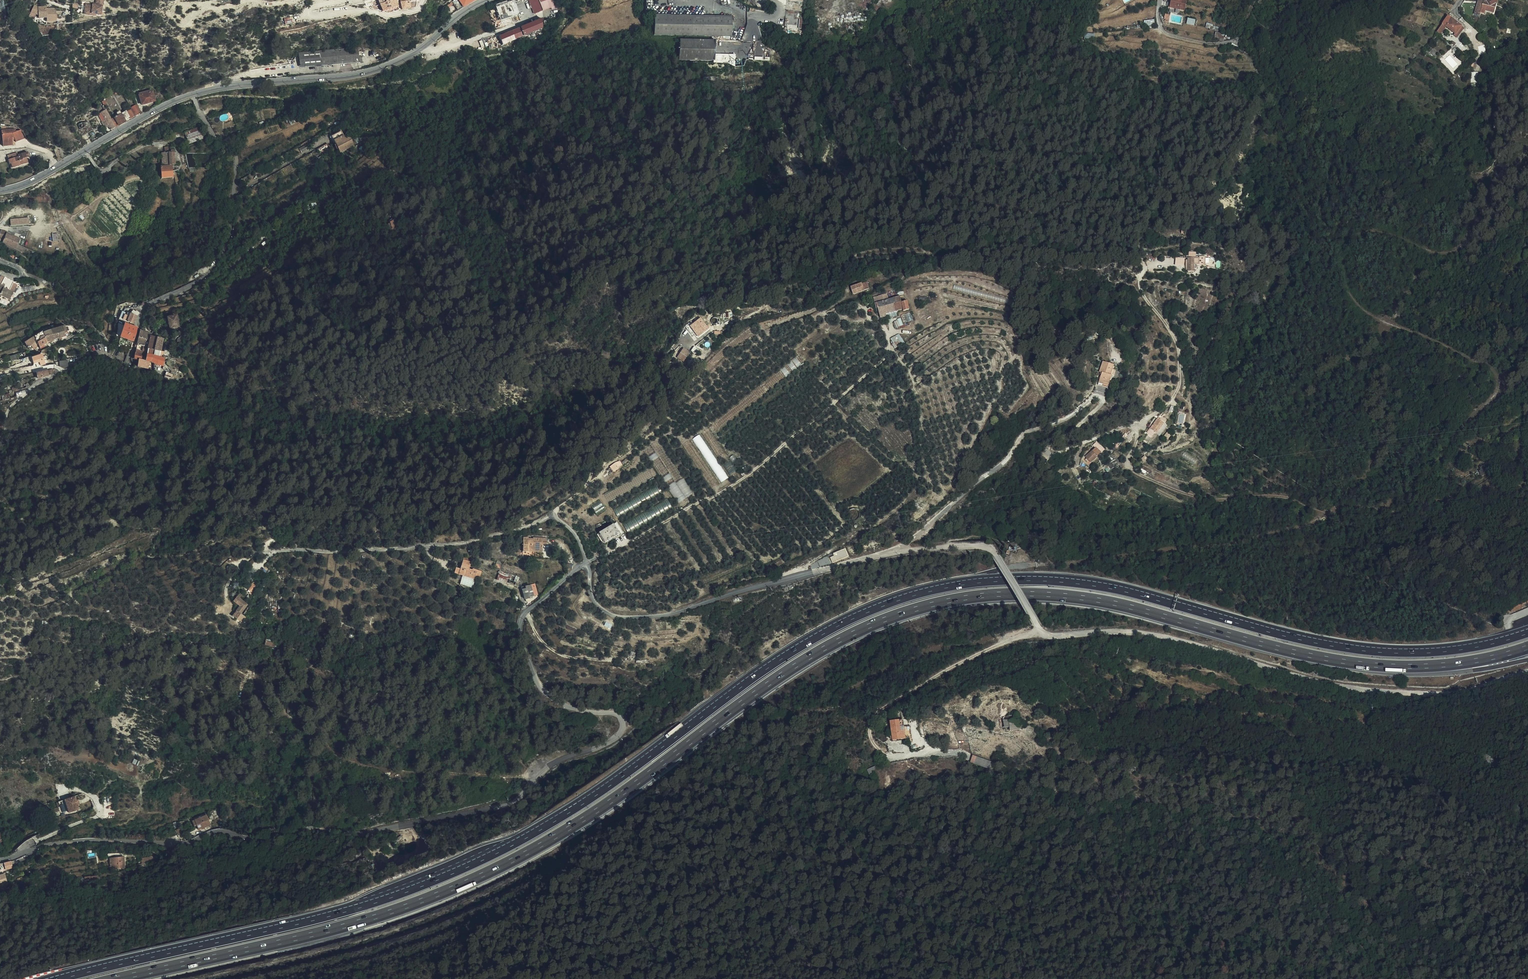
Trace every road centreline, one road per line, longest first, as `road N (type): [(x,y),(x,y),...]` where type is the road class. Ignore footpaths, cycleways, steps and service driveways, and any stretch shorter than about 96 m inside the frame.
road 1 (motorway): [(1527,632),(1460,649),(1387,651),(1301,638),(1103,586),(1029,579),(948,586),(823,632),(576,806),(454,872),(362,906),(54,978)]
road 2 (motorway): [(115,978),(350,924),(505,865),(595,812),(809,657),(935,603),(1029,593),(1101,600),(1373,666),(1453,664),(1527,648)]
road 3 (residential): [(587,562),(525,612),(521,636),(554,701),(615,713),(623,726),(605,744),(557,761),(512,803),(358,832),(35,849)]
road 4 (secondary): [(485,0),(380,69),(193,94),(0,192)]
road 5 (unclassified): [(1527,671),(1473,687),(1396,692),(1313,680),(1166,637),(1039,633)]
road 6 (track): [(553,517),(783,321),(854,306),(883,330),(891,355)]
road 7 (unclassified): [(587,562),(572,529),(553,517),(450,545),(262,554),(235,569),(227,595)]
road 8 (track): [(249,559),(242,546),(164,547),(129,522),(30,526),(22,515),(46,501),(71,455),(0,446)]
road 9 (track): [(1170,263),(1149,267),(1140,281),(1178,343),(1177,392),(1139,423),(1053,454),(1048,447),(1101,405),(1094,396)]
road 10 (track): [(587,562),(739,482),(891,355)]
road 11 (track): [(543,771),(509,778),(347,760),(319,730),(282,713),(266,686),(230,666)]
road 12 (residential): [(888,552),(683,610),(629,617),(594,600),(587,562)]
road 13 (unclassified): [(888,552),(1001,465),(1026,432),(1094,396)]
road 14 (track): [(1139,423),(1129,465),(1152,479),(1213,499),(1288,497),(1328,511)]
road 15 (residential): [(1039,633),(991,552),(947,546),(888,552)]
road 16 (residential): [(131,355),(99,350),(65,288),(0,262)]
road 17 (track): [(0,419),(40,383),(110,357)]

